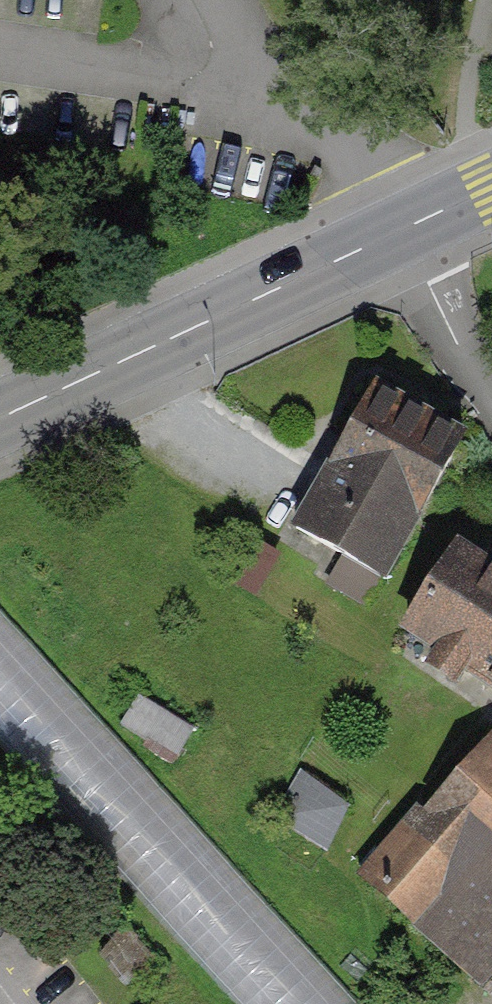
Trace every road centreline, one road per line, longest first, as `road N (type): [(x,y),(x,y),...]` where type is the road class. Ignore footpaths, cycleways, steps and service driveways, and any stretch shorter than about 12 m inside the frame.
road 1 (primary): [(370,241),(0,414)]
road 2 (residential): [(491,400),(370,241)]
road 3 (primary): [(491,184),(370,241)]

